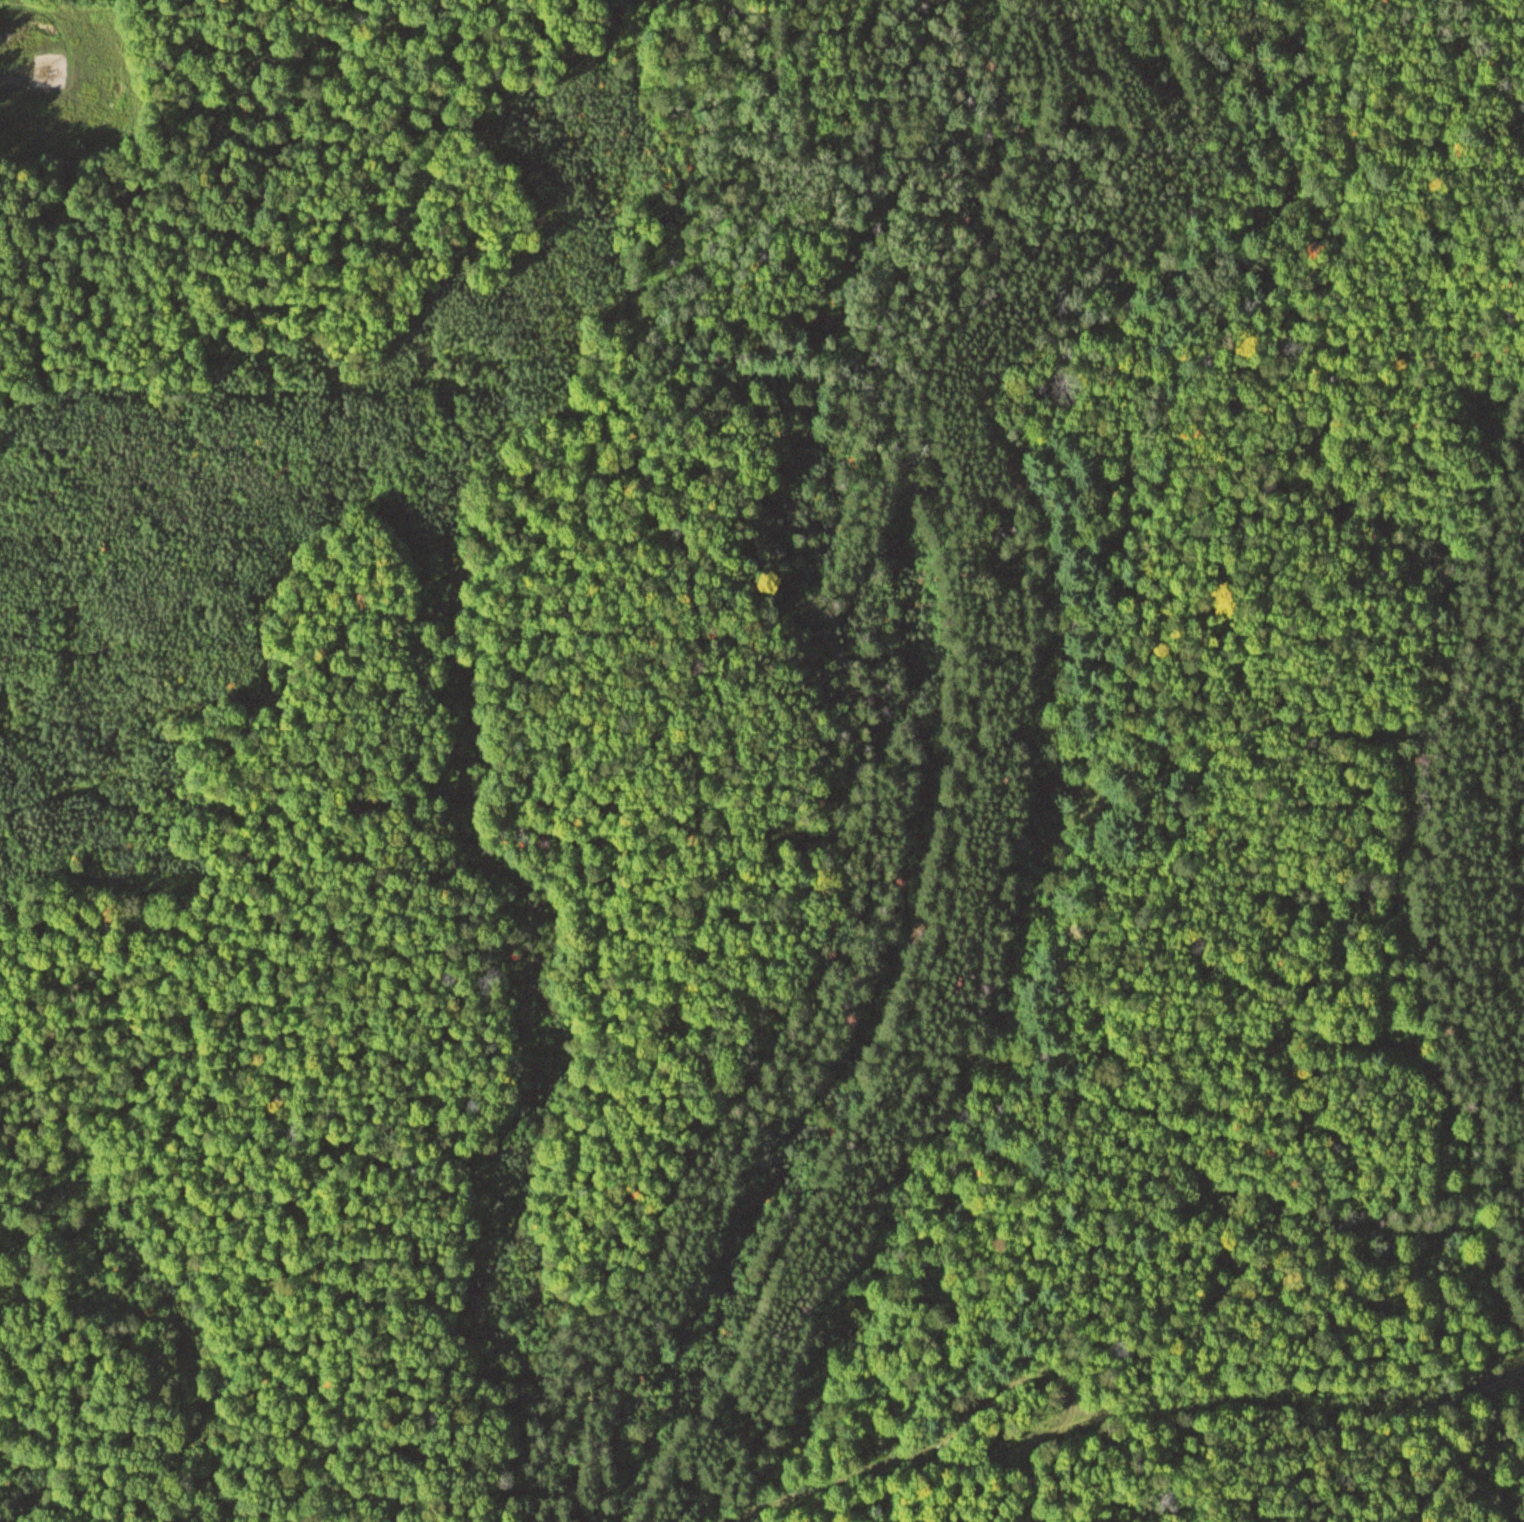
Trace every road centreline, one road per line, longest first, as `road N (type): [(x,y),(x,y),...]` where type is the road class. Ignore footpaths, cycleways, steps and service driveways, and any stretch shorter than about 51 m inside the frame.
road 1 (track): [(1523,1380),(1502,1379),(1426,1403),(1226,1400),(1151,1416),(1089,1416),(1001,1454),(922,1476),(855,1478),(750,1506),(726,1521)]

